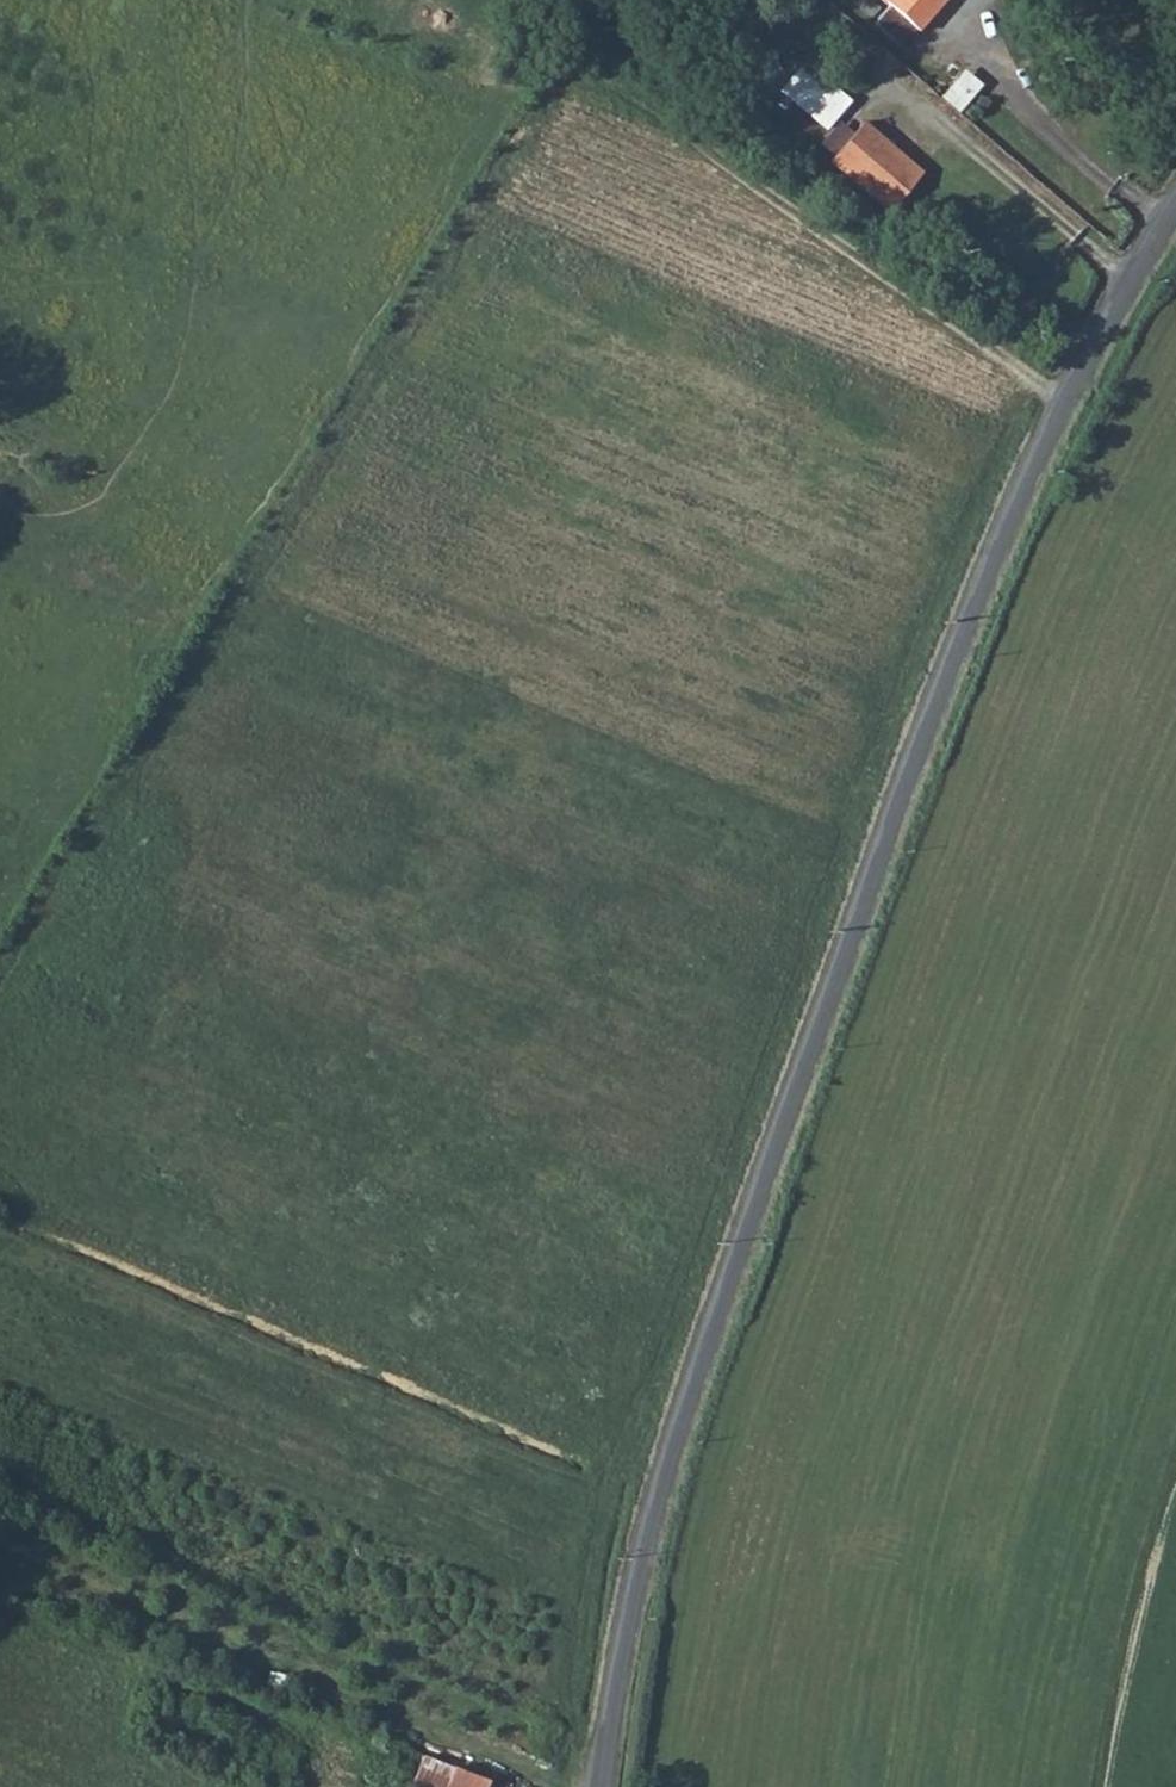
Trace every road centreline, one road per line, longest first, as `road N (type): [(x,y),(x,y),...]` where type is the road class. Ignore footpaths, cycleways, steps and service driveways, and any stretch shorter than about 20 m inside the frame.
road 1 (unclassified): [(605,1786),(635,1580),(842,964),(1066,398),(1175,208)]
road 2 (track): [(1128,281),(802,0)]

